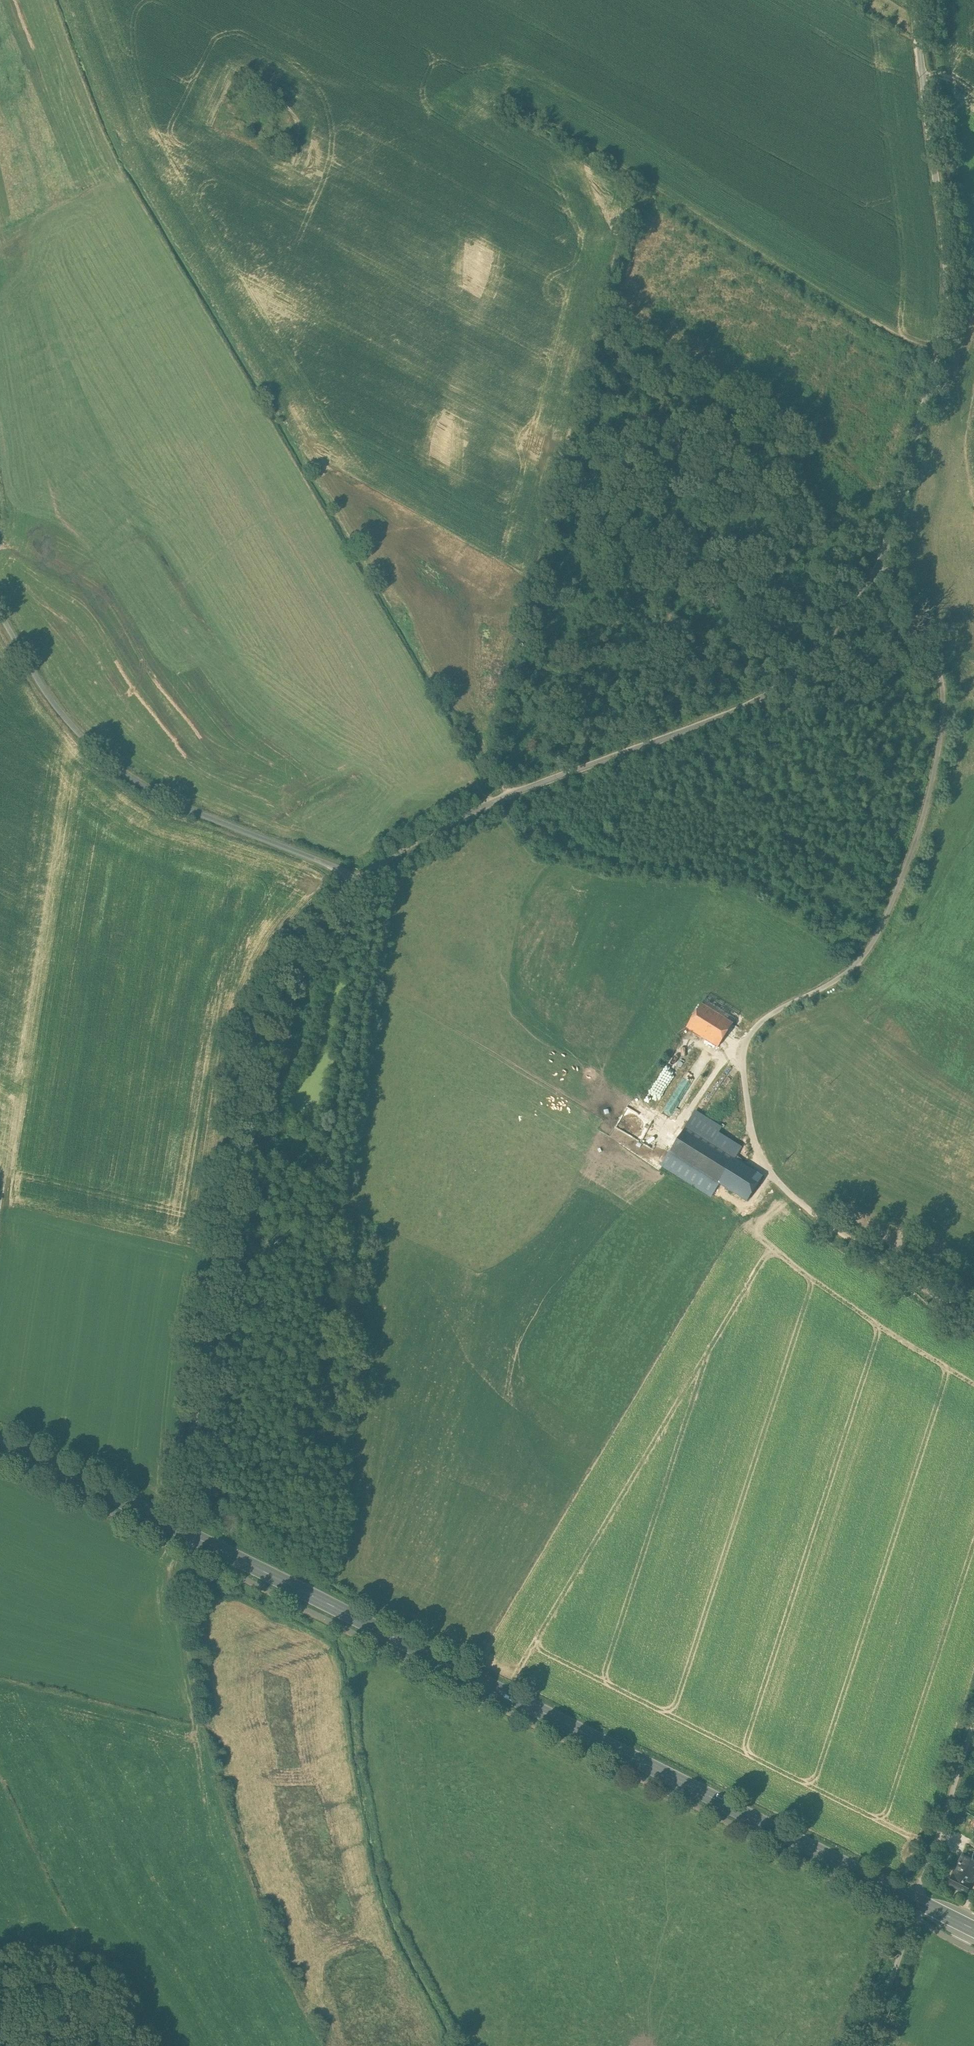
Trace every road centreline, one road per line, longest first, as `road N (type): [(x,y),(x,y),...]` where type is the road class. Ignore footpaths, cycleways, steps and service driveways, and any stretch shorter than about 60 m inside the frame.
road 1 (unclassified): [(362,878),(487,804),(776,689),(871,576),(935,384),(949,300),(915,0)]
road 2 (primary): [(175,1524),(918,1901)]
road 3 (unclassified): [(175,1524),(254,1031),(293,954),(362,878)]
road 4 (unclassified): [(362,878),(168,799),(127,774),(51,697),(0,612)]
road 5 (primary): [(0,1438),(175,1524)]
road 6 (unclassified): [(918,1901),(863,2045)]

